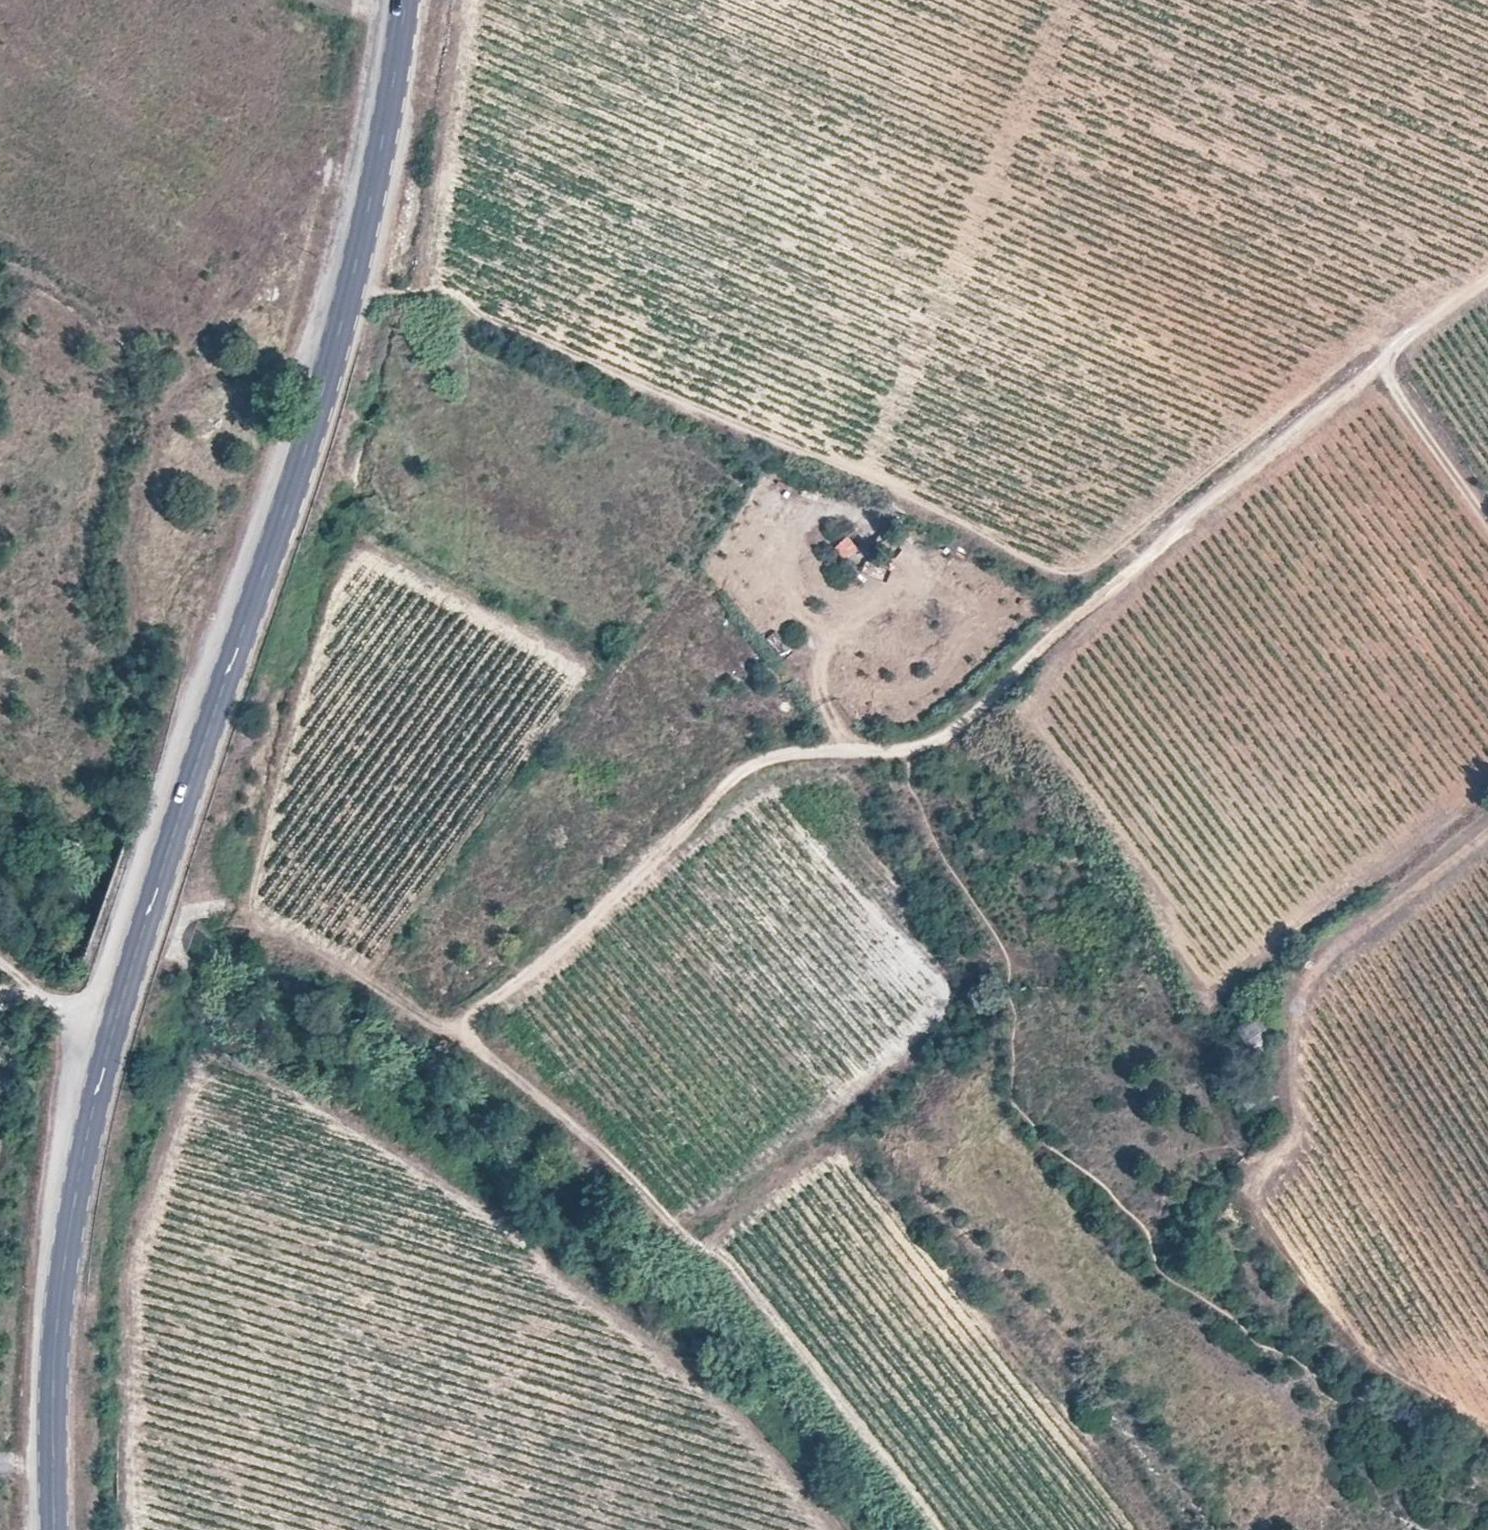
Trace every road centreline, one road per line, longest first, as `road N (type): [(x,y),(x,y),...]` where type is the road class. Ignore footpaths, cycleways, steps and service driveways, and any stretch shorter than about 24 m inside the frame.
road 1 (track): [(943,1529),(754,1289),(474,1040),(479,1022),(741,778),(817,760),(934,752),(1487,284)]
road 2 (tertiary): [(55,1529),(55,1340),(97,1100),(247,640),(364,243),(403,0)]
road 3 (track): [(1144,575),(1102,558),(1064,570),(875,469),(428,294),(350,290)]

